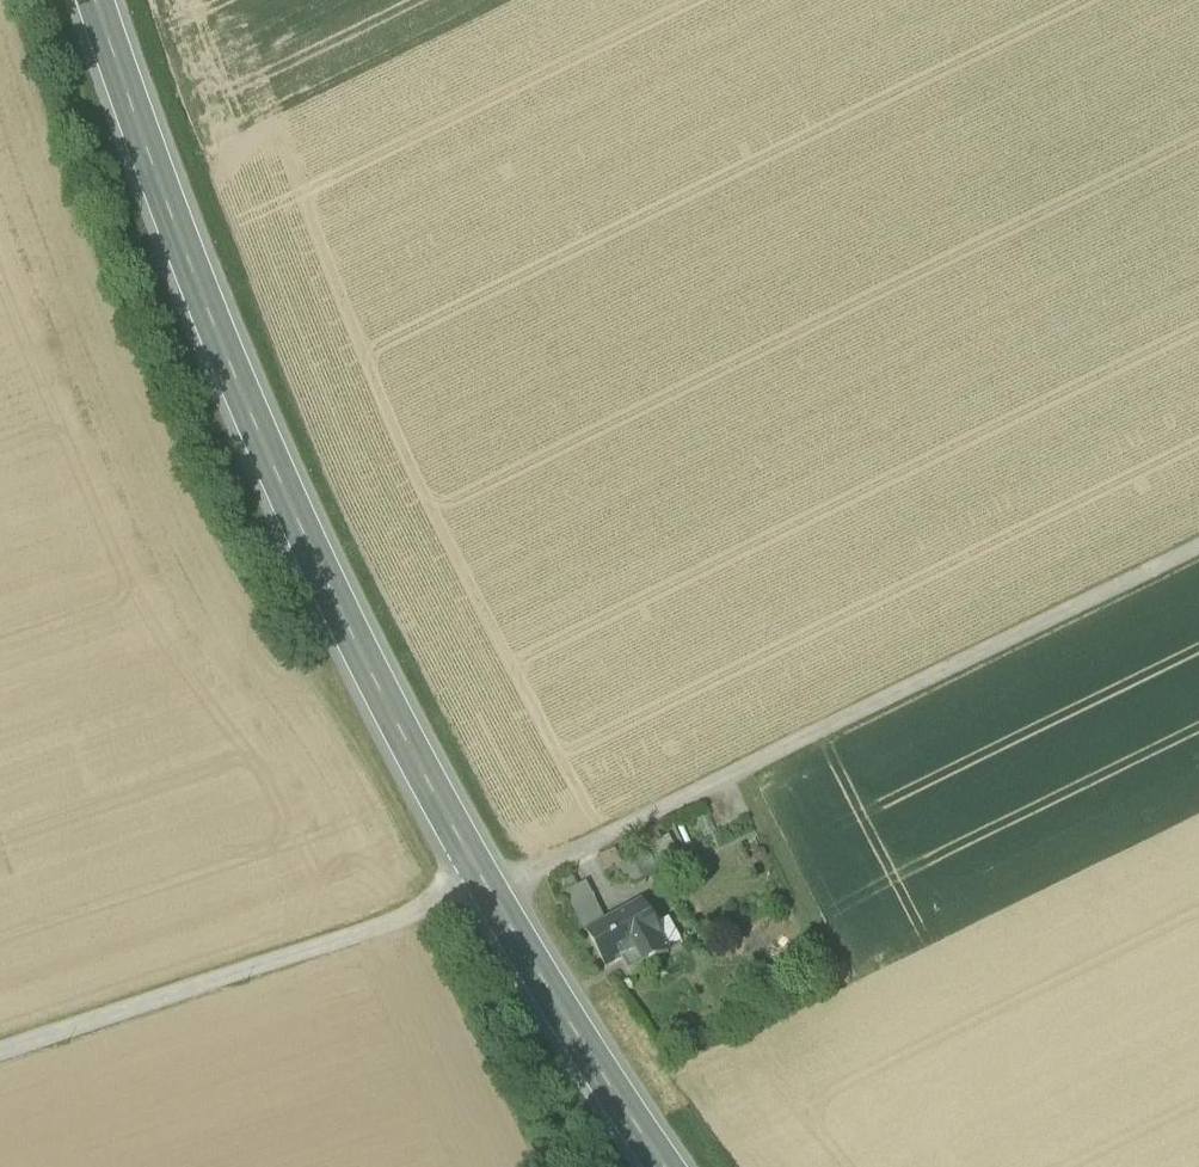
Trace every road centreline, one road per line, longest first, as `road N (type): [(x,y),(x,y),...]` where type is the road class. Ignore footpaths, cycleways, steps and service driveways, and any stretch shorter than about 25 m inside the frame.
road 1 (track): [(1198,546),(500,890),(0,1060)]
road 2 (secondary): [(107,0),(261,433),(500,890),(623,1111),(666,1166)]

